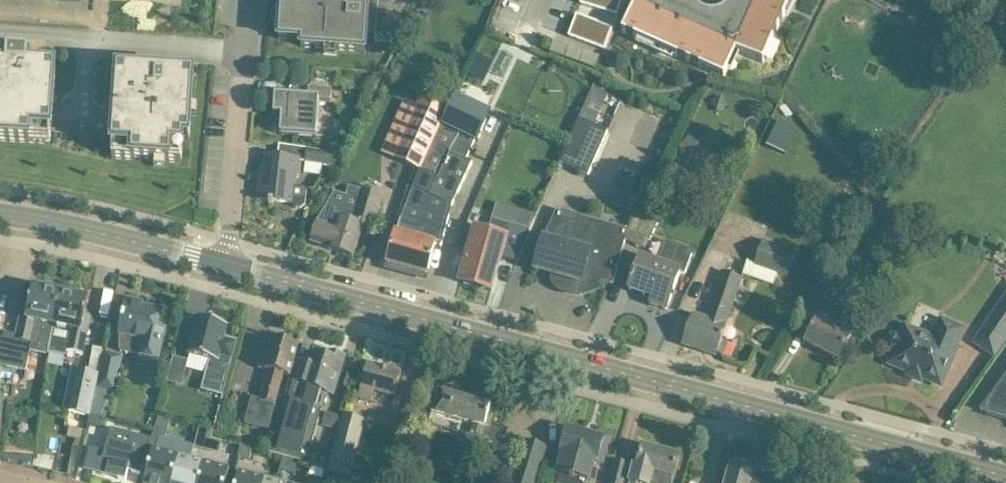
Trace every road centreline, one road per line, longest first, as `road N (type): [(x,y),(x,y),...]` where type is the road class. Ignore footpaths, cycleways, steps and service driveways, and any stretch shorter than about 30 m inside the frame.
road 1 (tertiary): [(222,266),(1005,478)]
road 2 (residential): [(248,55),(0,37)]
road 3 (tertiary): [(0,219),(222,266)]
road 4 (residential): [(222,266),(248,55)]

